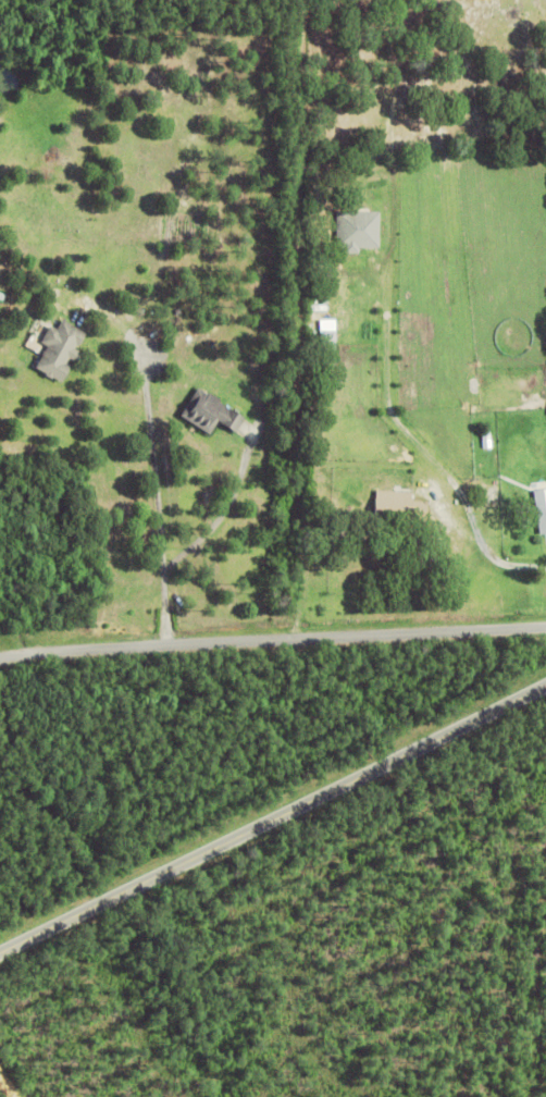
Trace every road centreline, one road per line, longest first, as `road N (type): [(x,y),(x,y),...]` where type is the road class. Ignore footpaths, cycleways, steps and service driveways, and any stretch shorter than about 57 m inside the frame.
road 1 (secondary): [(0,956),(545,686)]
road 2 (residential): [(0,658),(545,627)]

